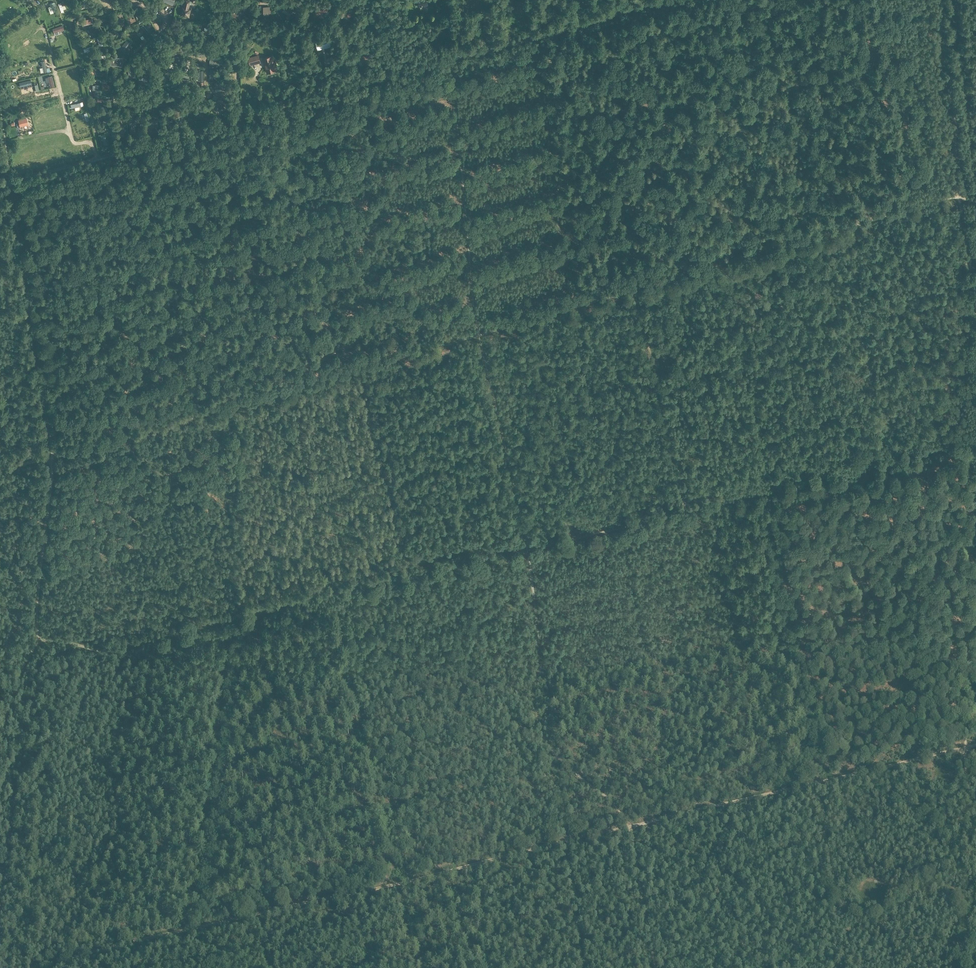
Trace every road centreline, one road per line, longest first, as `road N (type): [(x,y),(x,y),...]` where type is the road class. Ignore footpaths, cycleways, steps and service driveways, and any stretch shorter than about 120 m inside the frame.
road 1 (track): [(450,60),(475,312),(528,549),(542,661),(534,704),(555,754),(607,797),(629,827),(27,967)]
road 2 (track): [(9,161),(53,458),(958,195),(975,200)]
road 3 (track): [(0,470),(53,458),(38,641),(110,651),(455,552),(528,549),(975,442)]
road 4 (unclassified): [(144,145),(667,0)]
road 5 (track): [(975,745),(629,827),(654,967)]
road 6 (track): [(318,900),(251,616)]
road 7 (track): [(0,917),(13,797),(7,720),(38,641)]
road 8 (track): [(724,264),(723,229),(731,214),(699,0)]
road 9 (track): [(634,290),(687,512)]
road 10 (track): [(0,183),(144,145)]

